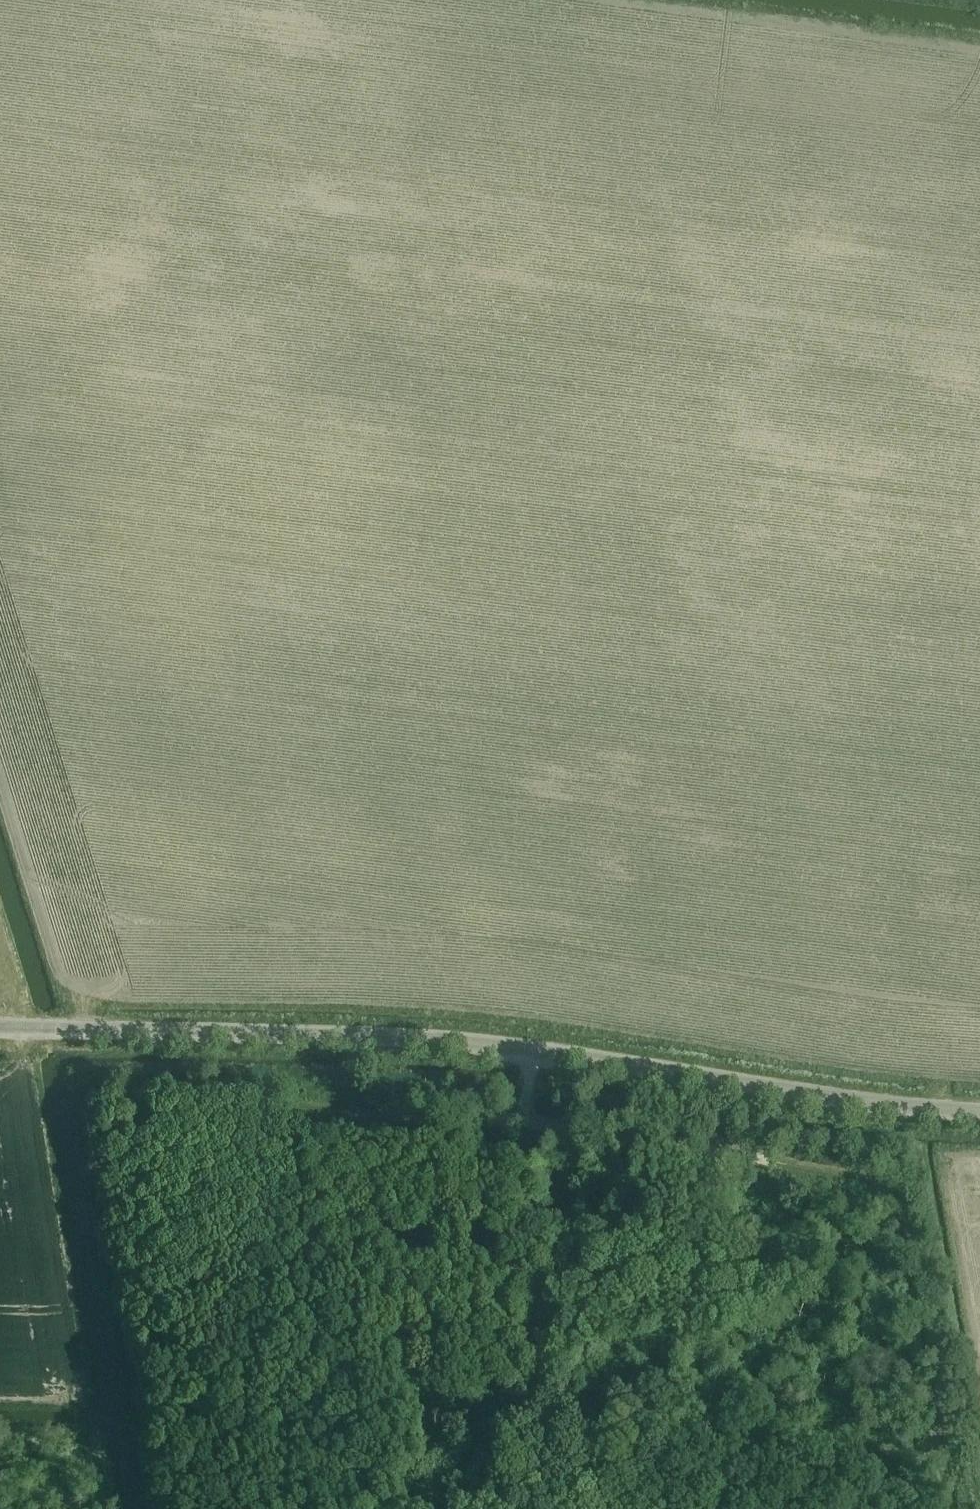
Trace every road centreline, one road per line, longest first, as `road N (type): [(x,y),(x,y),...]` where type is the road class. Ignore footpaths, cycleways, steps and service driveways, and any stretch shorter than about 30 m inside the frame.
road 1 (unclassified): [(979,1115),(449,1037),(0,1033)]

